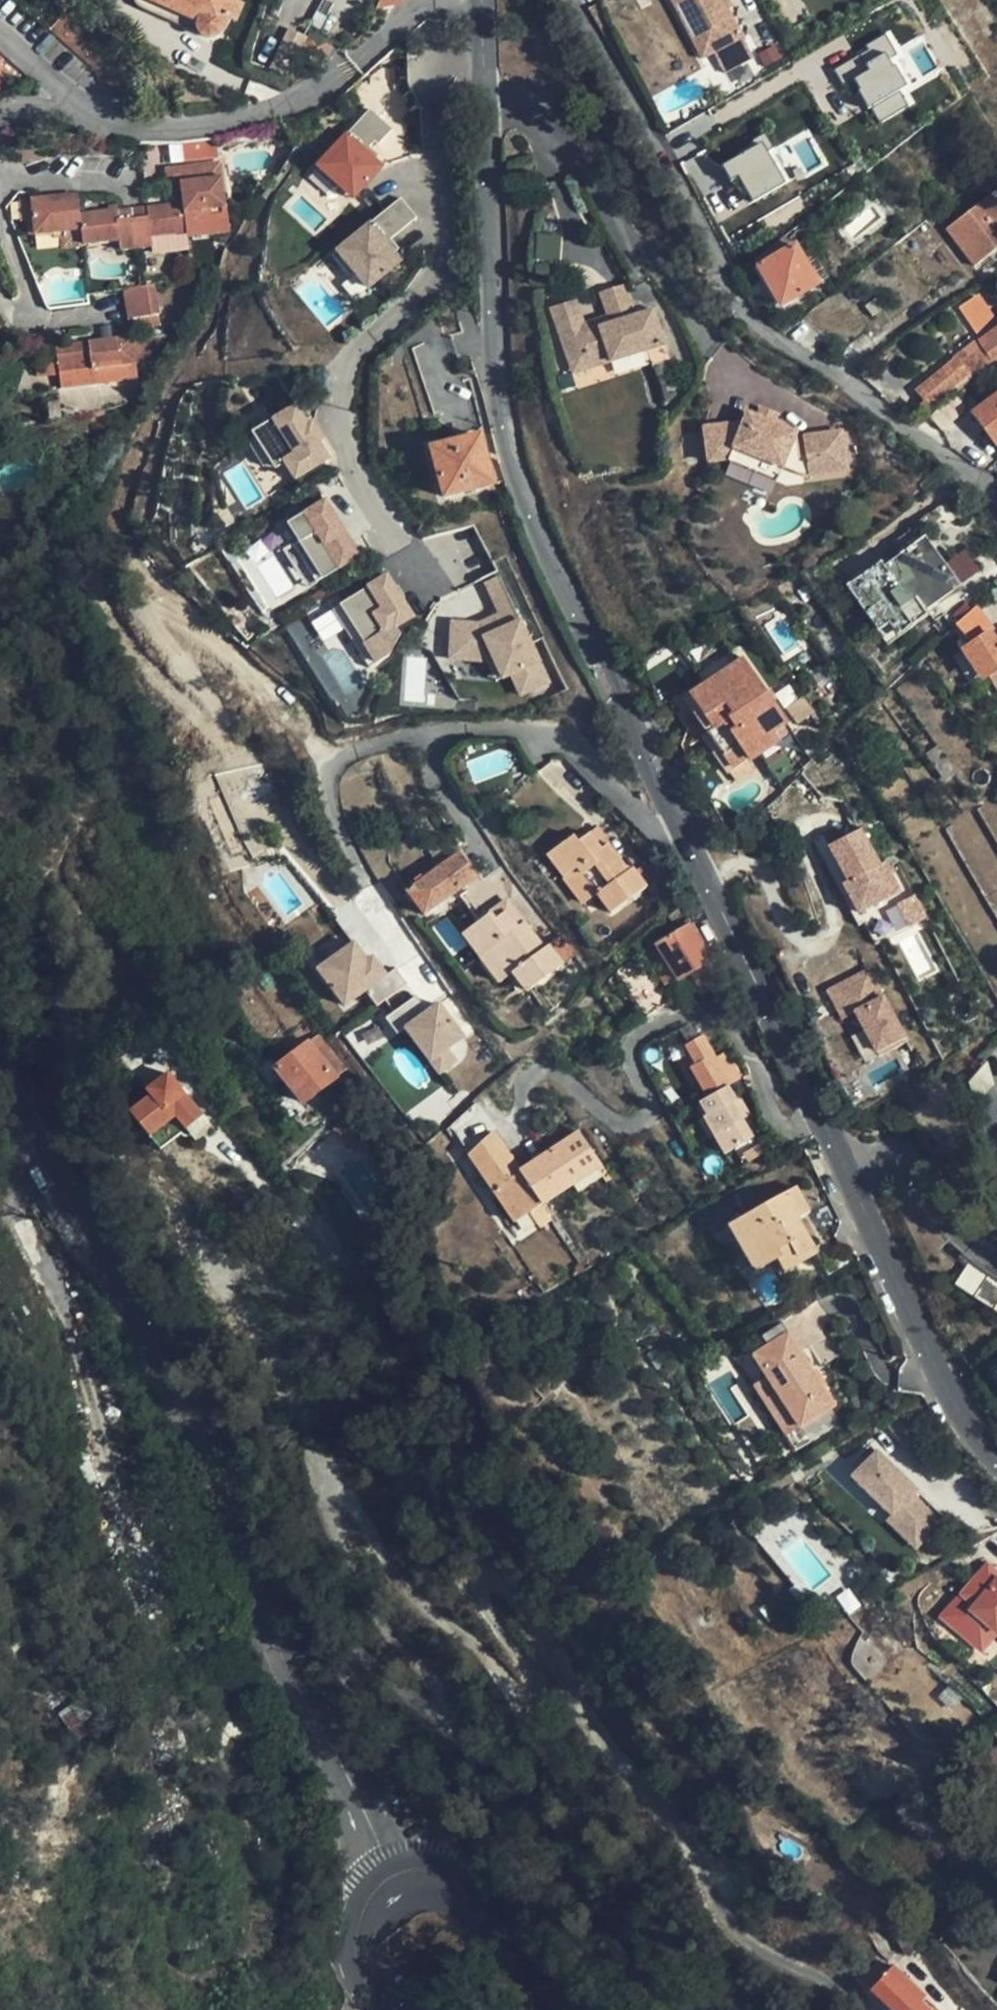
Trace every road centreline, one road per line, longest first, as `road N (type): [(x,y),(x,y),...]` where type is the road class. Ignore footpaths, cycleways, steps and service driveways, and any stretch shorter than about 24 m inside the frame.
road 1 (tertiary): [(492,239),(507,425),(543,546),(959,1413),(996,1461)]
road 2 (unclassified): [(393,1878),(276,1644),(218,1457),(0,1071)]
road 3 (residential): [(996,496),(743,316),(577,0)]
road 4 (residential): [(492,239),(388,322),(348,372),(332,409),(357,478),(426,579)]
road 5 (residential): [(91,110),(109,127),(166,133),(244,120),(307,99),(434,0)]
road 6 (tertiary): [(483,0),(492,239)]
road 7 (tertiary): [(575,2009),(446,1884),(419,1874),(393,1878)]
road 8 (tertiary): [(393,1878),(373,1894),(356,1929),(361,1971),(385,2009)]
road 9 (residential): [(0,177),(125,184)]
road 10 (residential): [(0,31),(91,110)]

